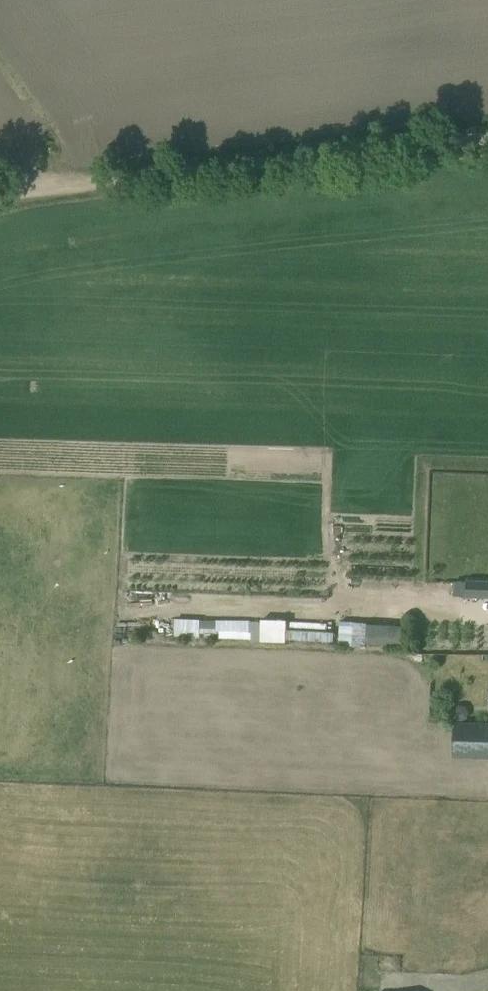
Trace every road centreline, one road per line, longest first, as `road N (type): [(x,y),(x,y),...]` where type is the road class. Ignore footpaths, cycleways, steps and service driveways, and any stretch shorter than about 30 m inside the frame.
road 1 (track): [(0,196),(49,184),(487,136)]

